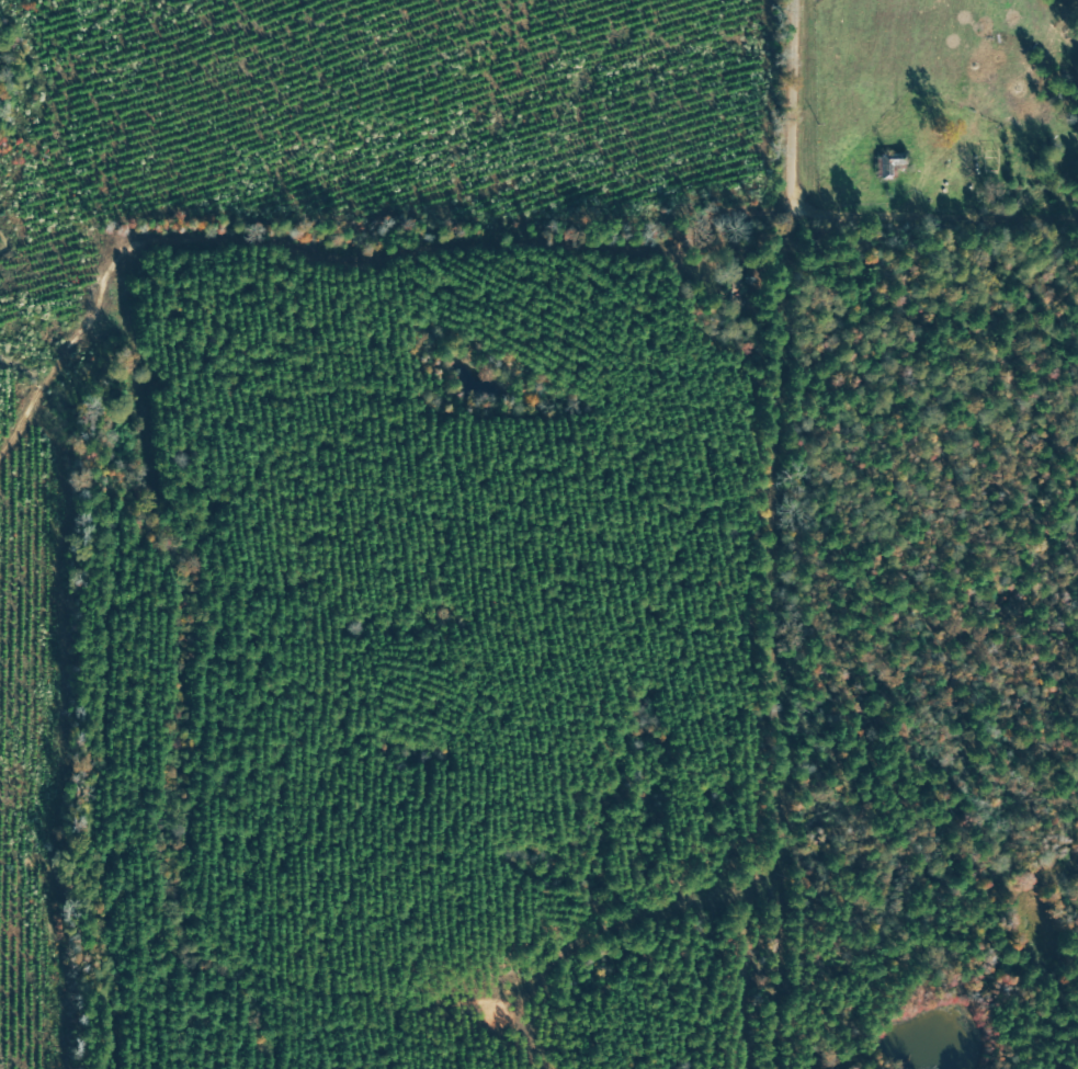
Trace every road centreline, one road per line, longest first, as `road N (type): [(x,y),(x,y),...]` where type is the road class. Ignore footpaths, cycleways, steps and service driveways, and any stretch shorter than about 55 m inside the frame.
road 1 (track): [(1077,1035),(1056,1015),(923,809),(830,743),(802,704),(812,281)]
road 2 (residential): [(800,0),(812,281)]

